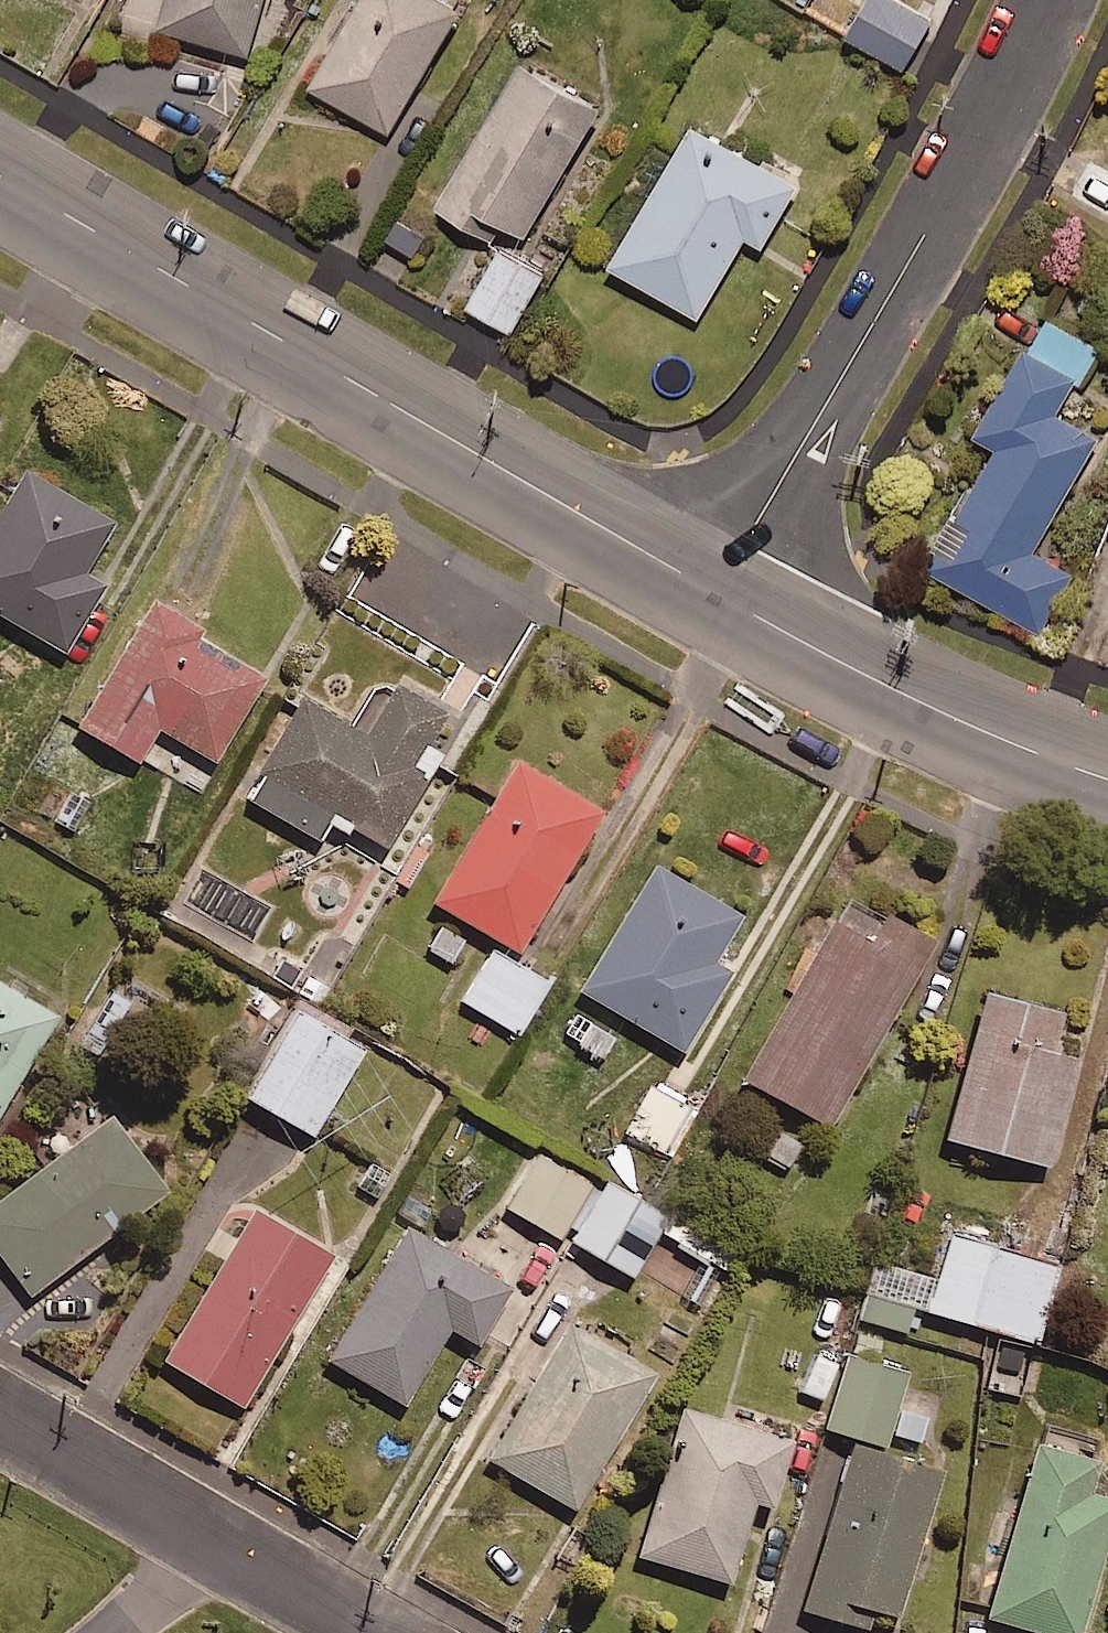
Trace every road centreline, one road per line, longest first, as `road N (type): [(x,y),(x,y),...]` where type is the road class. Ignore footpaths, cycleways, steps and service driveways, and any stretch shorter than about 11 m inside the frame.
road 1 (tertiary): [(721,588),(0,171)]
road 2 (residential): [(1045,0),(906,266),(721,588)]
road 3 (tertiary): [(1107,773),(1011,743),(721,588)]
road 4 (residential): [(0,1419),(362,1632)]

